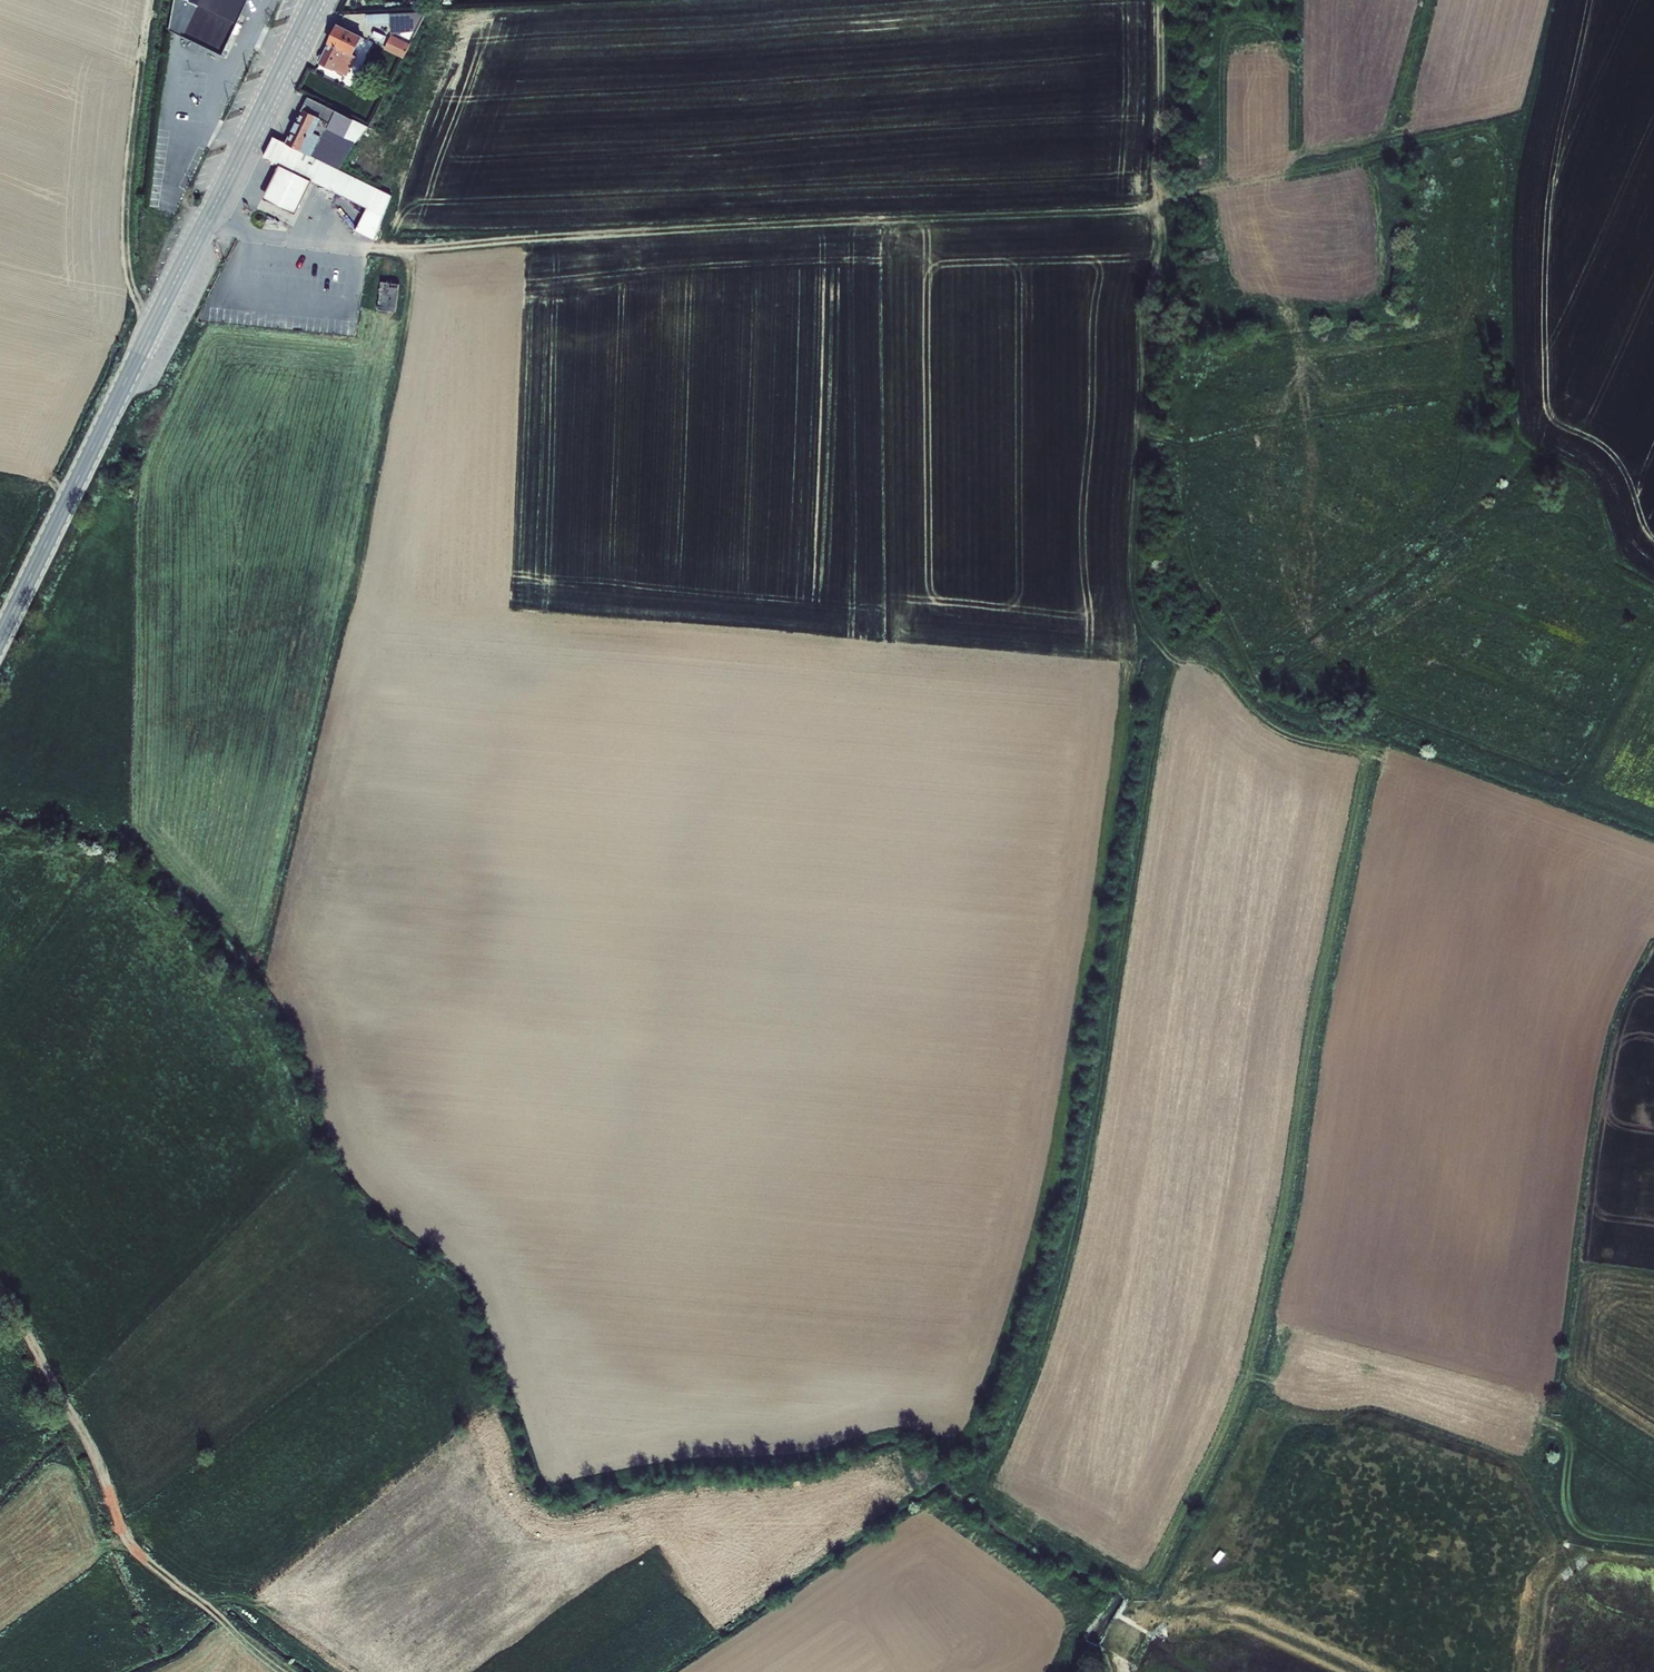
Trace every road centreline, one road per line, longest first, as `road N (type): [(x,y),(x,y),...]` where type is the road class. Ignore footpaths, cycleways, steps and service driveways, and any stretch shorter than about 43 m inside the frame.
road 1 (primary): [(0,638),(317,0)]
road 2 (track): [(220,1614),(125,1537),(90,1444),(0,1292)]

